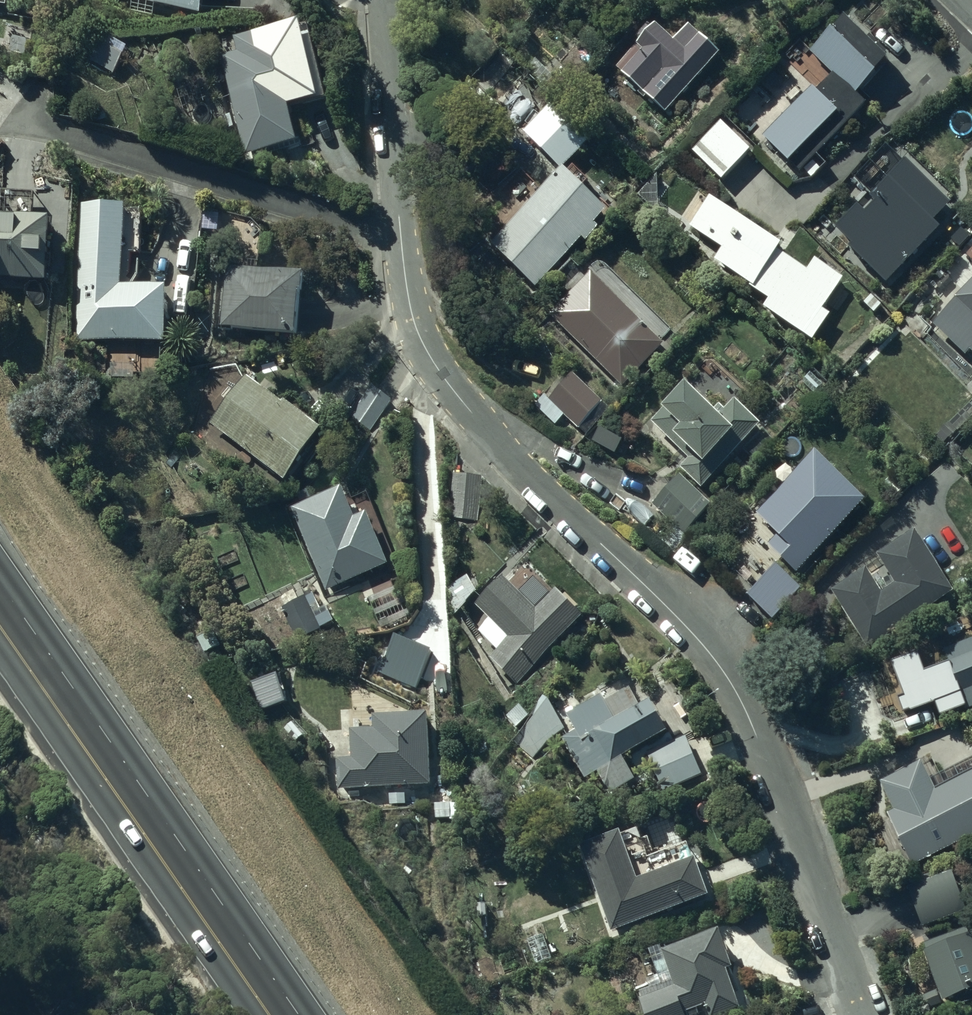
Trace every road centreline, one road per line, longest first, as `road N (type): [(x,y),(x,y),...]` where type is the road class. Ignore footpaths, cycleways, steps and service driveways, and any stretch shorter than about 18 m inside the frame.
road 1 (residential): [(866,1014),(755,730),(718,662),(464,403),(425,349),(401,238),(387,0)]
road 2 (trunk): [(286,1014),(0,608)]

